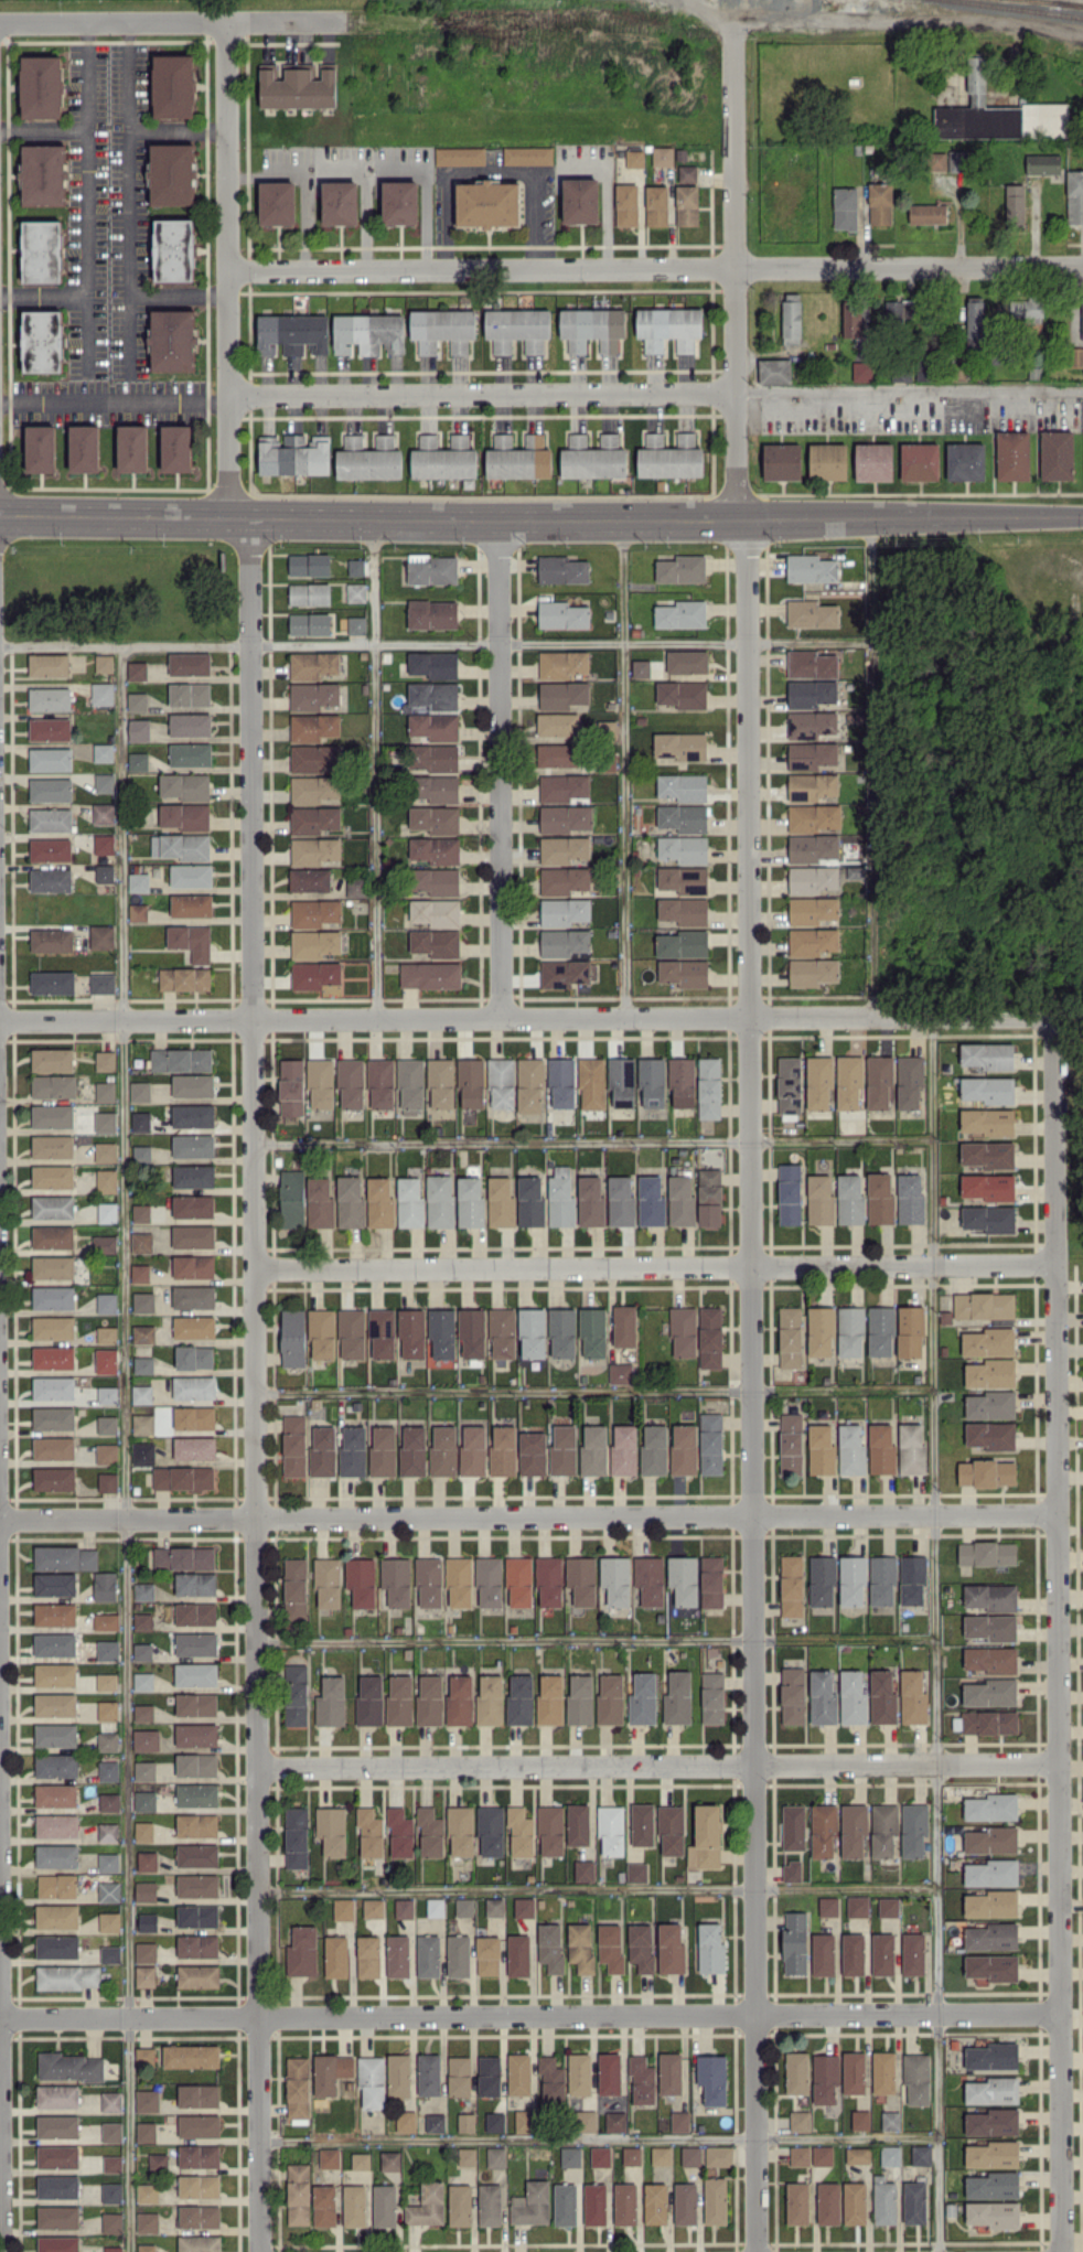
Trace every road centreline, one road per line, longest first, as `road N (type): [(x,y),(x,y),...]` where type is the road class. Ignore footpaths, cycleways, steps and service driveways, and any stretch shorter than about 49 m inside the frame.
road 1 (residential): [(250,512),(260,2251)]
road 2 (residential): [(756,2251),(746,515)]
road 3 (residential): [(1063,2251),(1051,1018)]
road 4 (tertiary): [(1082,516),(0,511)]
road 5 (residential): [(1061,2010),(0,2018)]
road 6 (residential): [(1055,1515),(0,1520)]
road 7 (residential): [(0,1022),(1051,1018)]
road 8 (residential): [(1082,266),(228,271)]
road 9 (residential): [(258,1767),(1059,1759)]
road 10 (residential): [(255,1268),(1053,1263)]
road 11 (residential): [(506,1020),(498,513)]
road 12 (residential): [(228,396),(733,394)]
road 13 (residential): [(734,514),(731,21)]
road 14 (residential): [(228,512),(227,22)]
road 15 (residential): [(0,23),(341,23)]
road 16 (residential): [(731,21),(986,22)]

